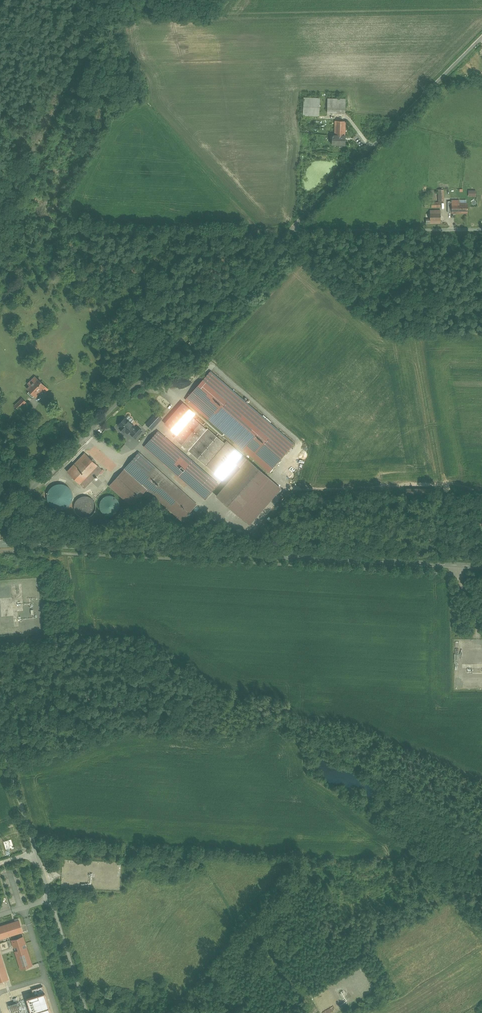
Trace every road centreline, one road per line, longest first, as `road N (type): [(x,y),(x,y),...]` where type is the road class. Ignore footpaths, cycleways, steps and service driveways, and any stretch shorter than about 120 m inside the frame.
road 1 (secondary): [(481,565),(0,544)]
road 2 (unclassified): [(14,507),(288,232)]
road 3 (track): [(288,232),(77,235),(0,222)]
road 4 (unclassified): [(86,1012),(0,743)]
road 5 (unclassified): [(288,232),(481,40)]
road 6 (unclassified): [(288,232),(481,228)]

